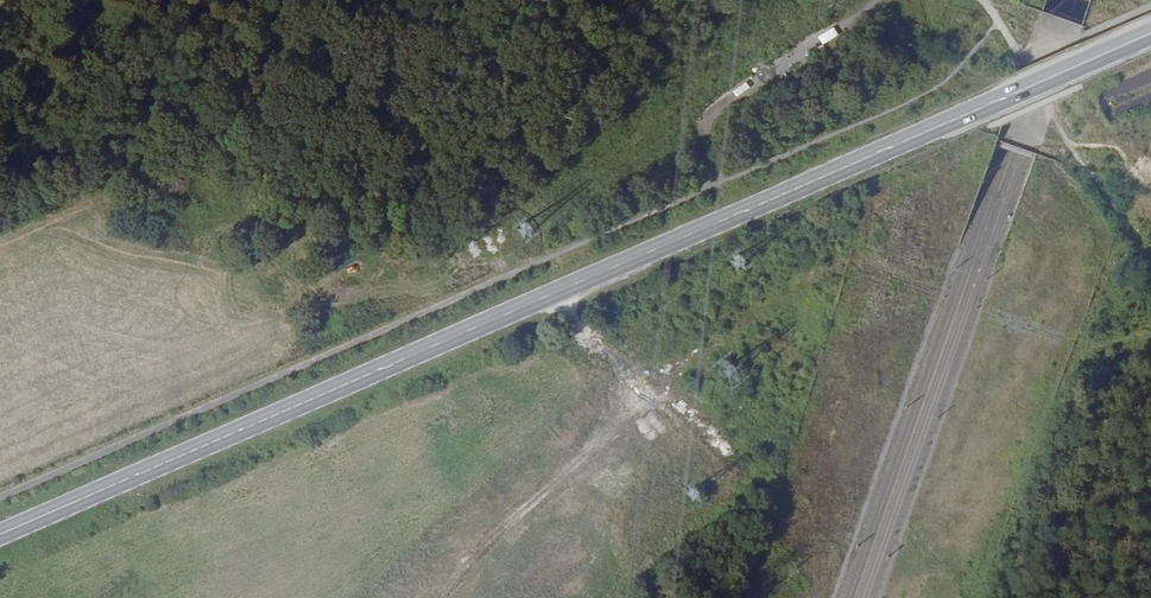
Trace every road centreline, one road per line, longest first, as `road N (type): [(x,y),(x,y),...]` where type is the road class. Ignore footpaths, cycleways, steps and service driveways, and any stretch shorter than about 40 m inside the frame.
road 1 (secondary): [(1150,37),(0,536)]
road 2 (track): [(982,597),(1068,374),(1110,348),(1150,339)]

